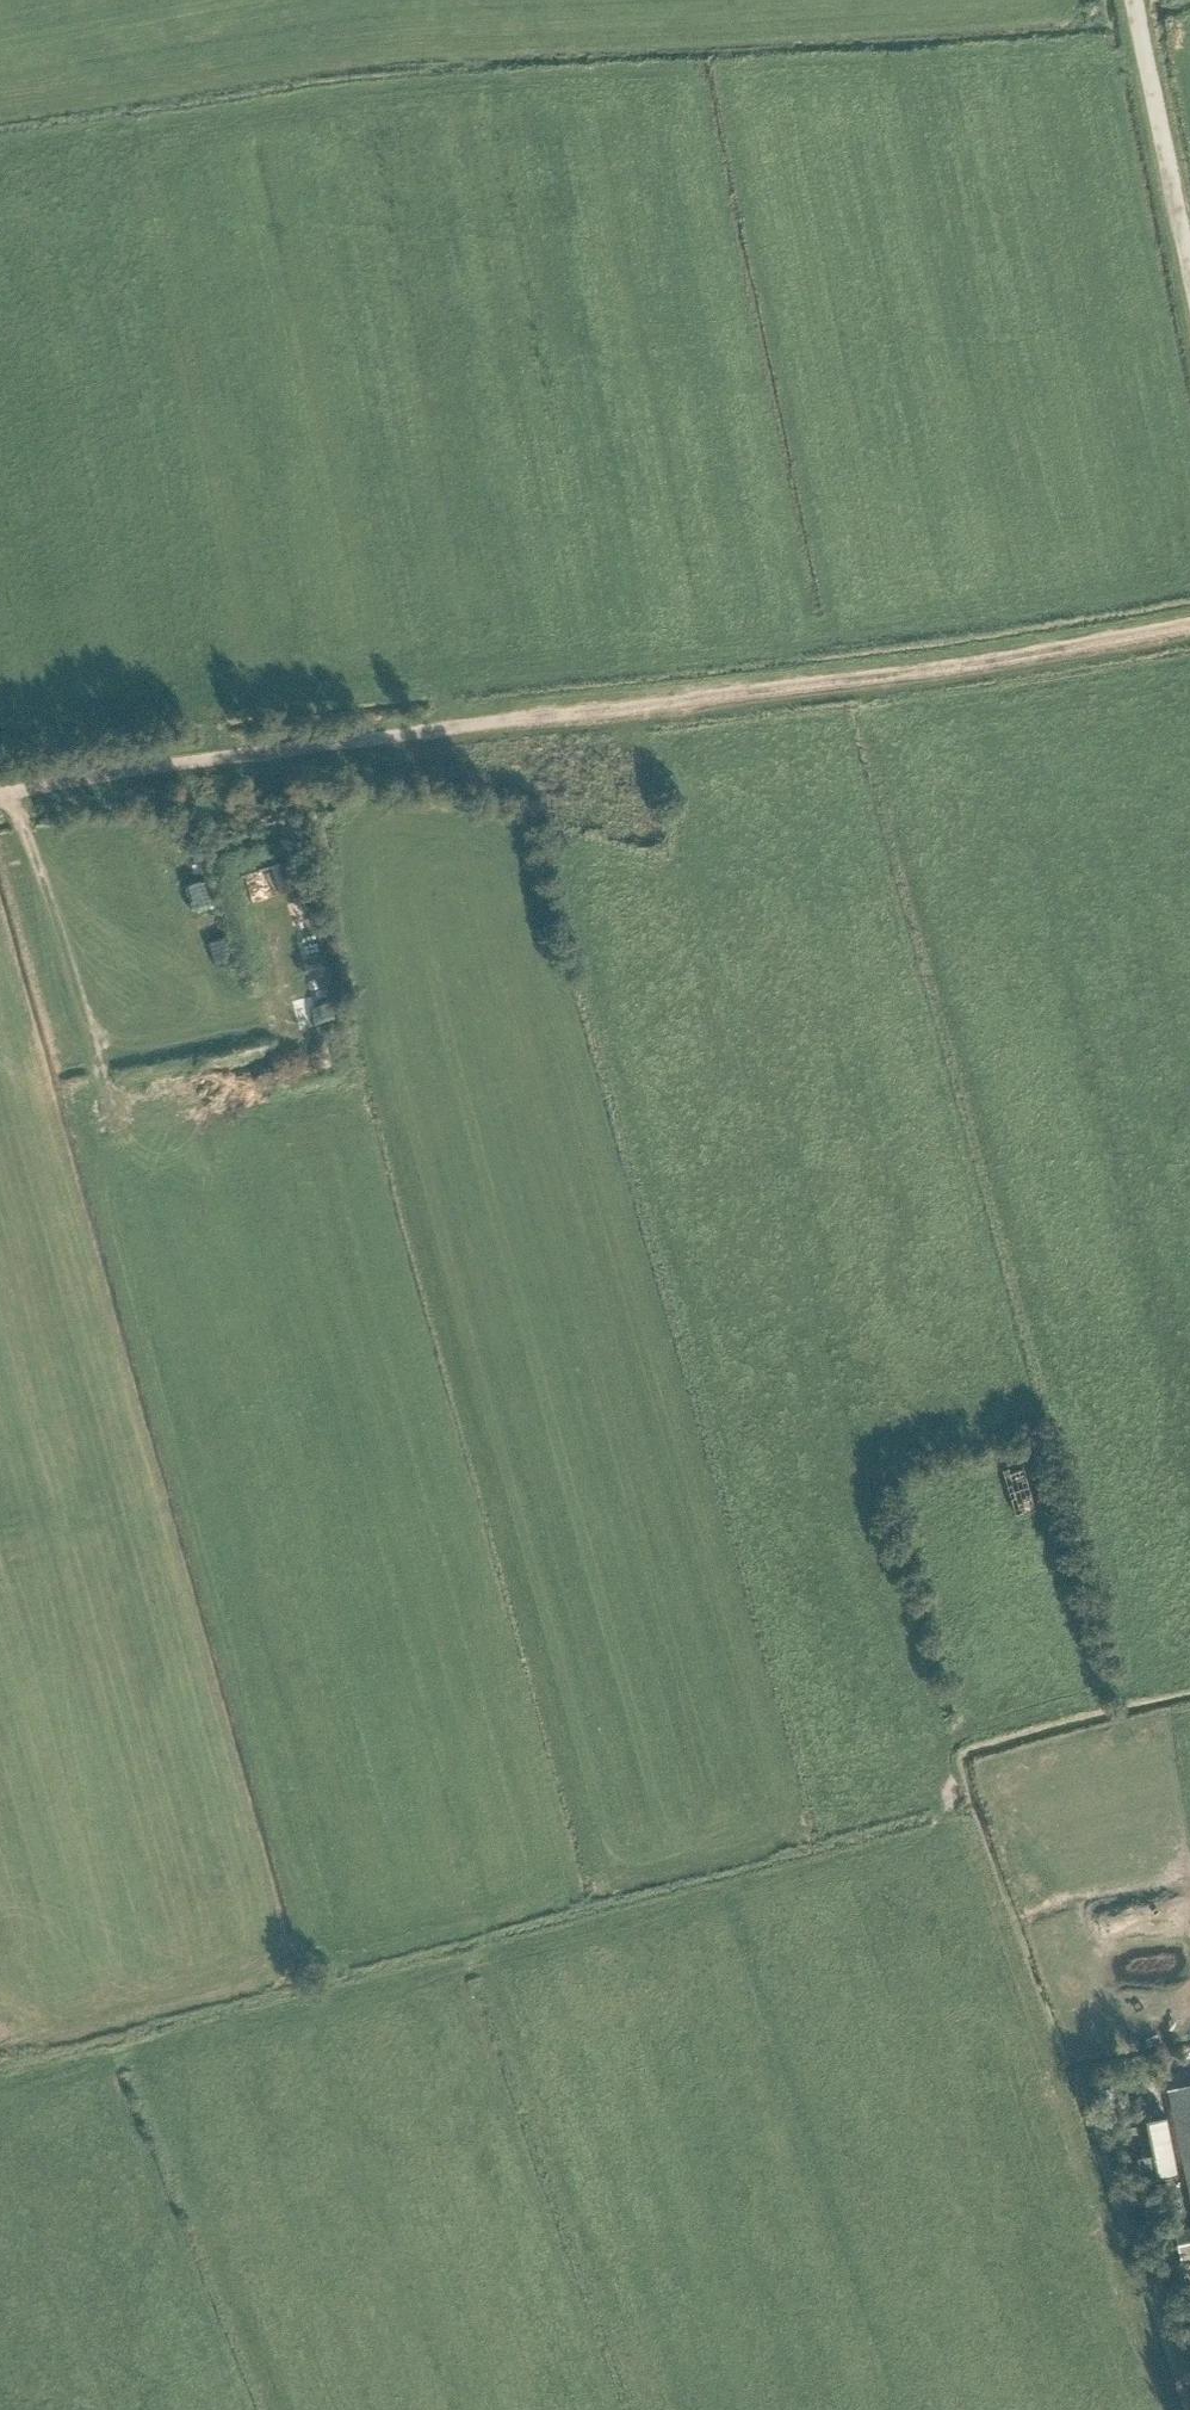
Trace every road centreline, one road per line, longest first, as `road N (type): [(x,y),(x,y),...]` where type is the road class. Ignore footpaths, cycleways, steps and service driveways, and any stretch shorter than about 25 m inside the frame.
road 1 (track): [(1189,623),(849,680),(157,766),(0,794)]
road 2 (track): [(1189,264),(1137,0)]

